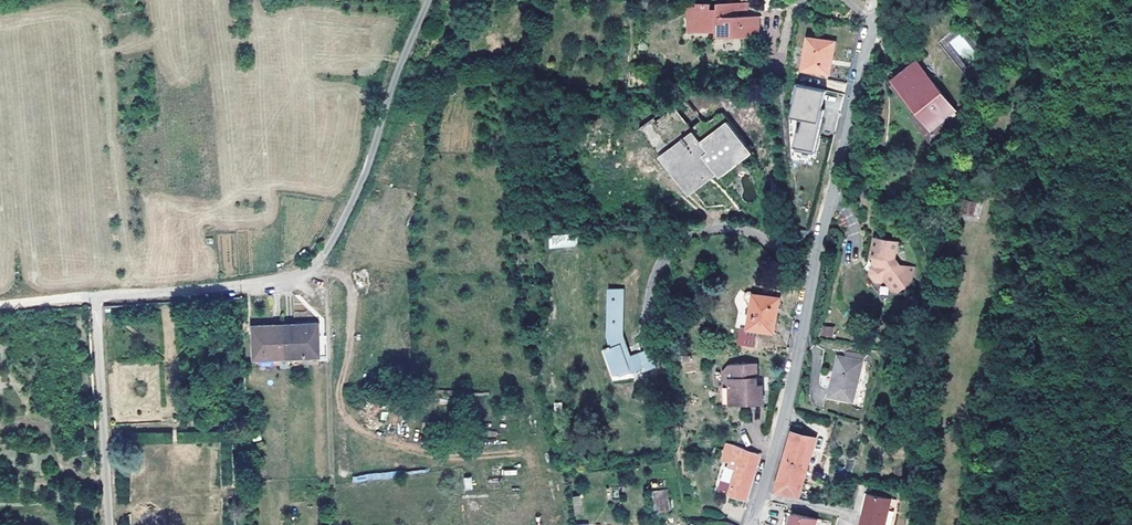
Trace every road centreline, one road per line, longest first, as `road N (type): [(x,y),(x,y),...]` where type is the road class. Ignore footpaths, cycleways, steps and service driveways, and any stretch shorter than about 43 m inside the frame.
road 1 (residential): [(752,524),(779,442),(878,0)]
road 2 (track): [(427,0),(396,67),(356,193),(319,266)]
road 3 (residential): [(319,266),(290,280),(96,298)]
road 4 (residential): [(96,298),(109,524)]

